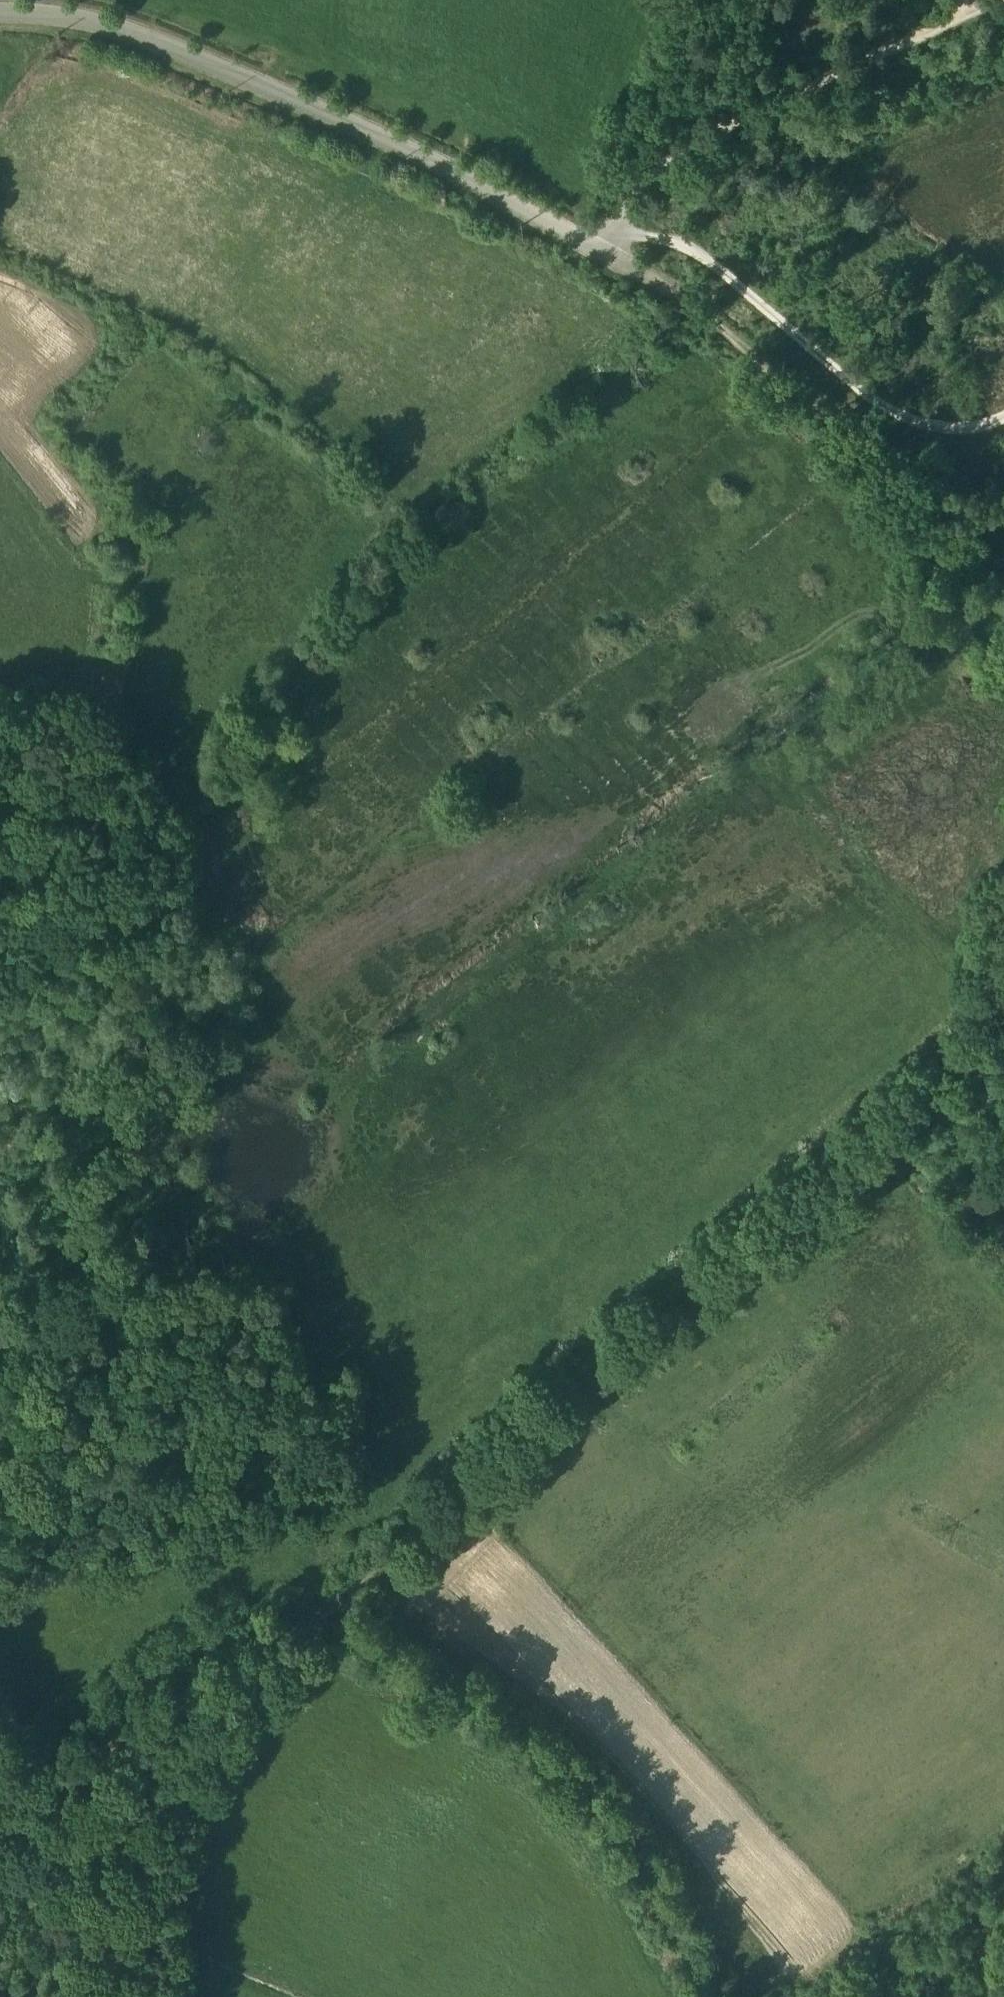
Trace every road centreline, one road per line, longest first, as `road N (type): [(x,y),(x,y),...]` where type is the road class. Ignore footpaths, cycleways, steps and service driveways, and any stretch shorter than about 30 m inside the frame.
road 1 (track): [(0,1810),(300,1637),(987,1042)]
road 2 (unclassified): [(0,12),(100,23),(243,80),(427,162),(674,292)]
road 3 (track): [(1003,417),(958,432),(882,406),(709,261),(671,239),(613,226)]
road 4 (track): [(674,292),(866,437),(1003,561)]
road 5 (track): [(997,0),(701,136),(658,164)]

